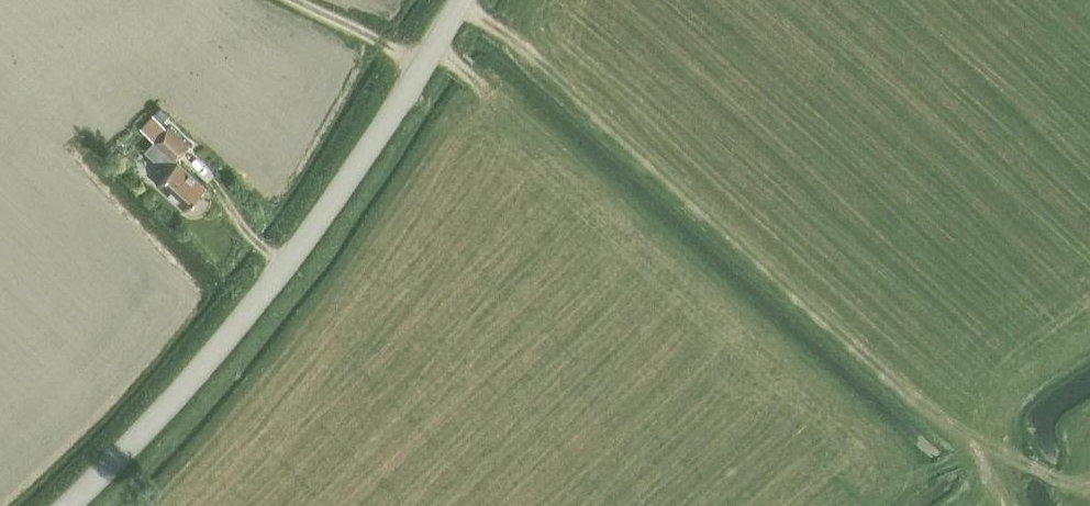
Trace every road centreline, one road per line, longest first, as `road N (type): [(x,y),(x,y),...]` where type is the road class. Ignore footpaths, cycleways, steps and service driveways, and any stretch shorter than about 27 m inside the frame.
road 1 (track): [(976,454),(697,212),(523,46),(462,5)]
road 2 (tertiary): [(68,505),(246,317),(465,0)]
road 3 (track): [(1066,477),(976,454),(1011,505)]
road 4 (track): [(301,0),(423,66)]

